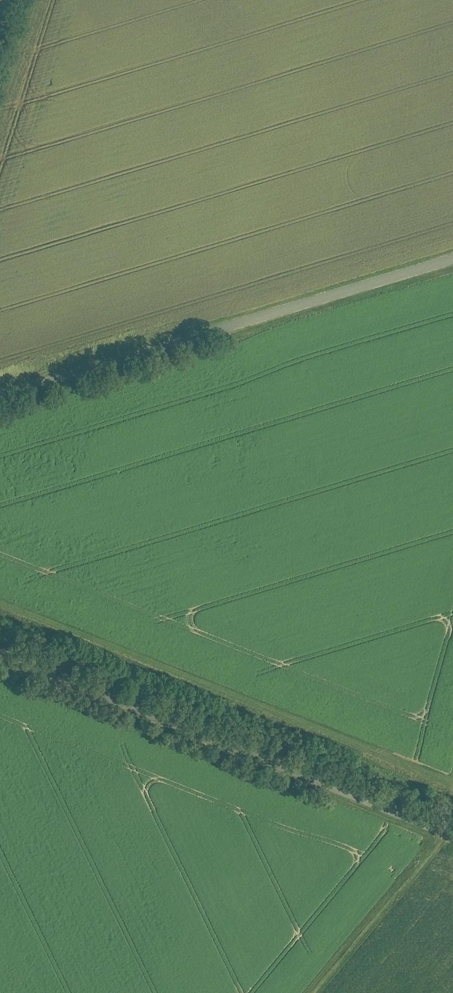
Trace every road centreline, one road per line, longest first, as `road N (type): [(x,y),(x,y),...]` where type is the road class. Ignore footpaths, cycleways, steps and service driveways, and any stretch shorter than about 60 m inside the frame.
road 1 (residential): [(452,842),(0,660)]
road 2 (residential): [(0,395),(452,259)]

